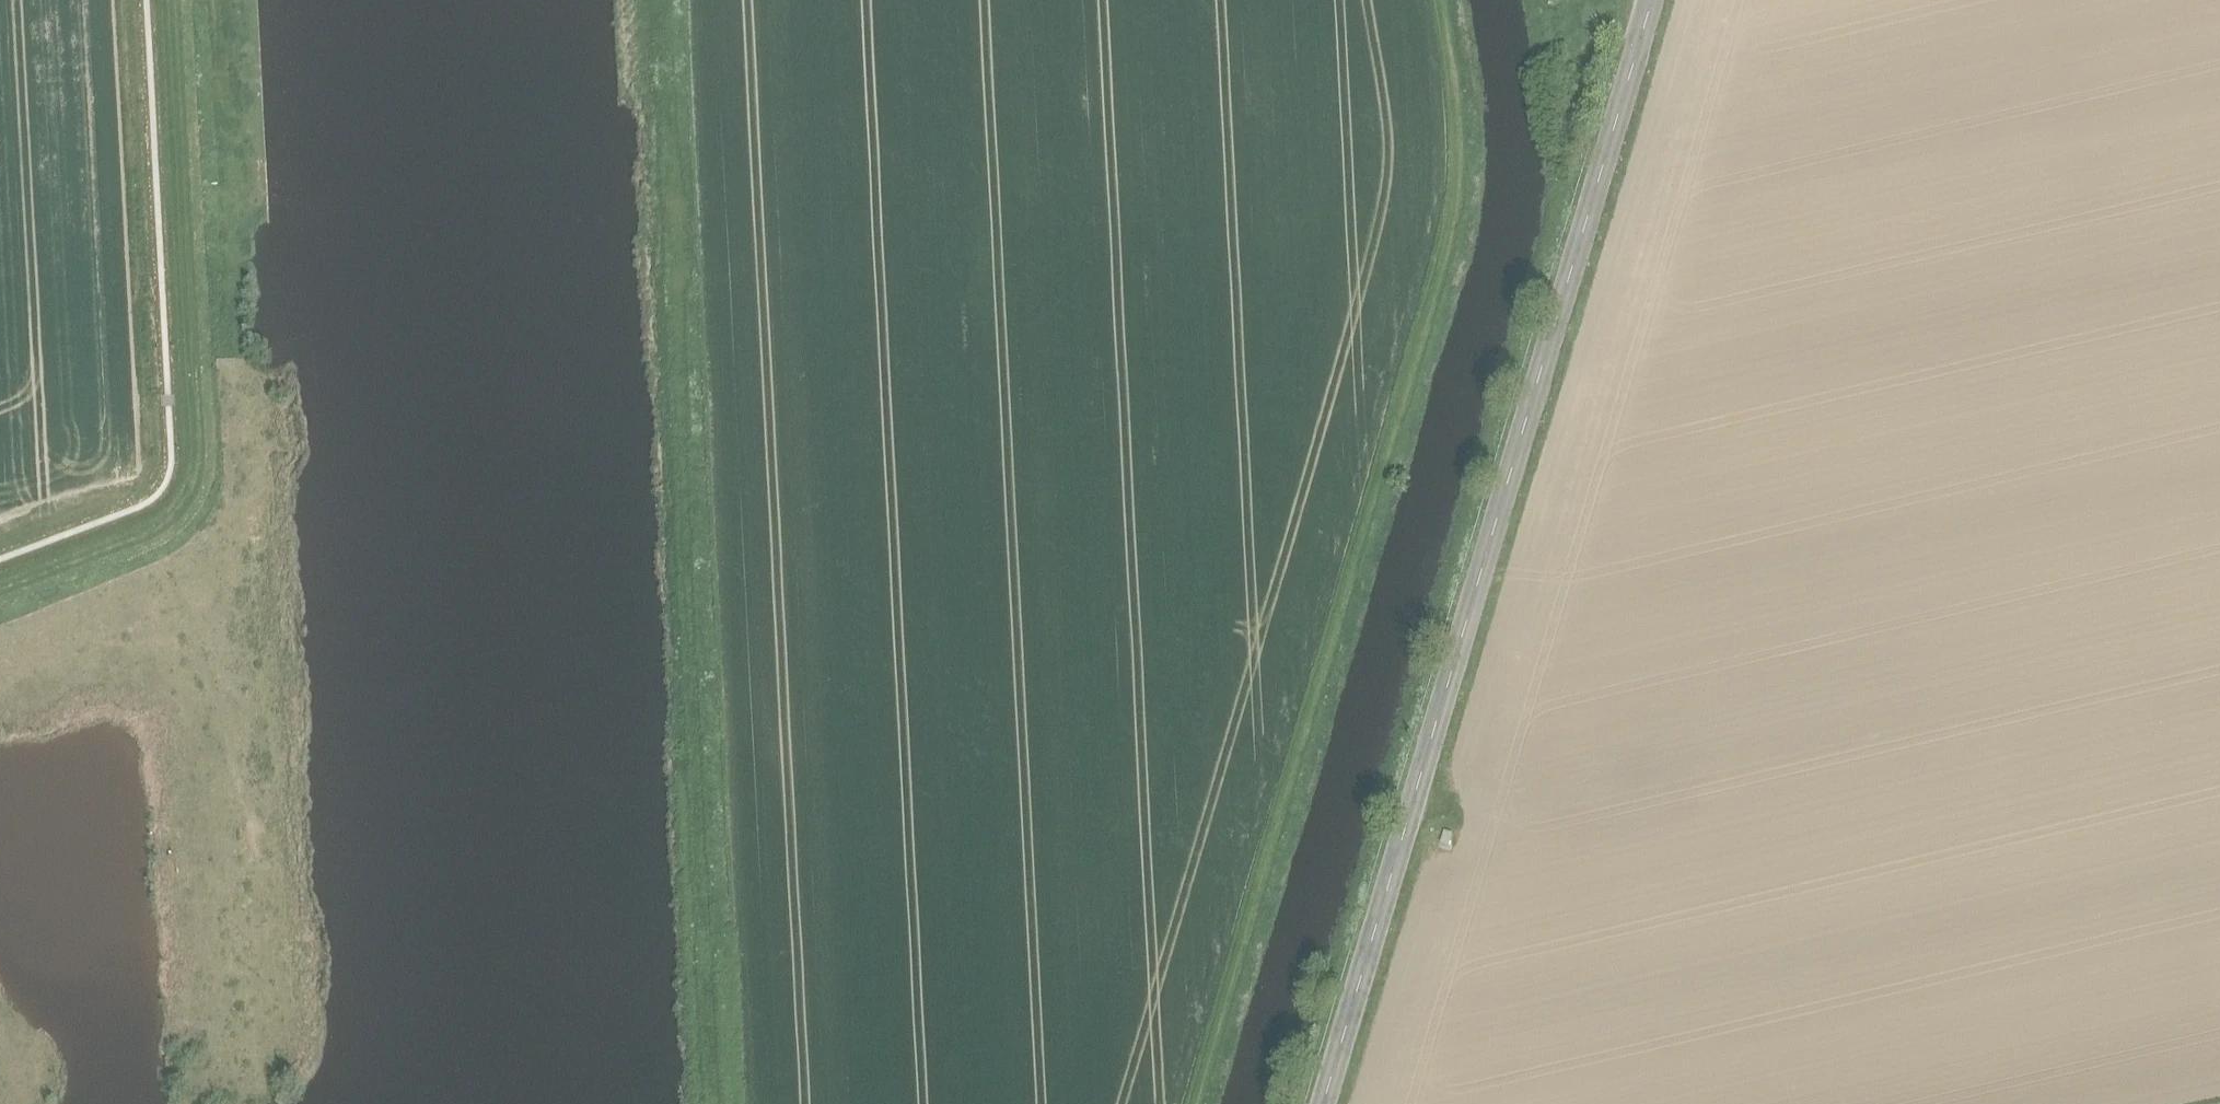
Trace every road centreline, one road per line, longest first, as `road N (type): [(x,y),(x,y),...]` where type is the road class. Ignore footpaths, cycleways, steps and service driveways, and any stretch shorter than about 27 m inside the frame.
road 1 (tertiary): [(1653,0),(1322,1103)]

